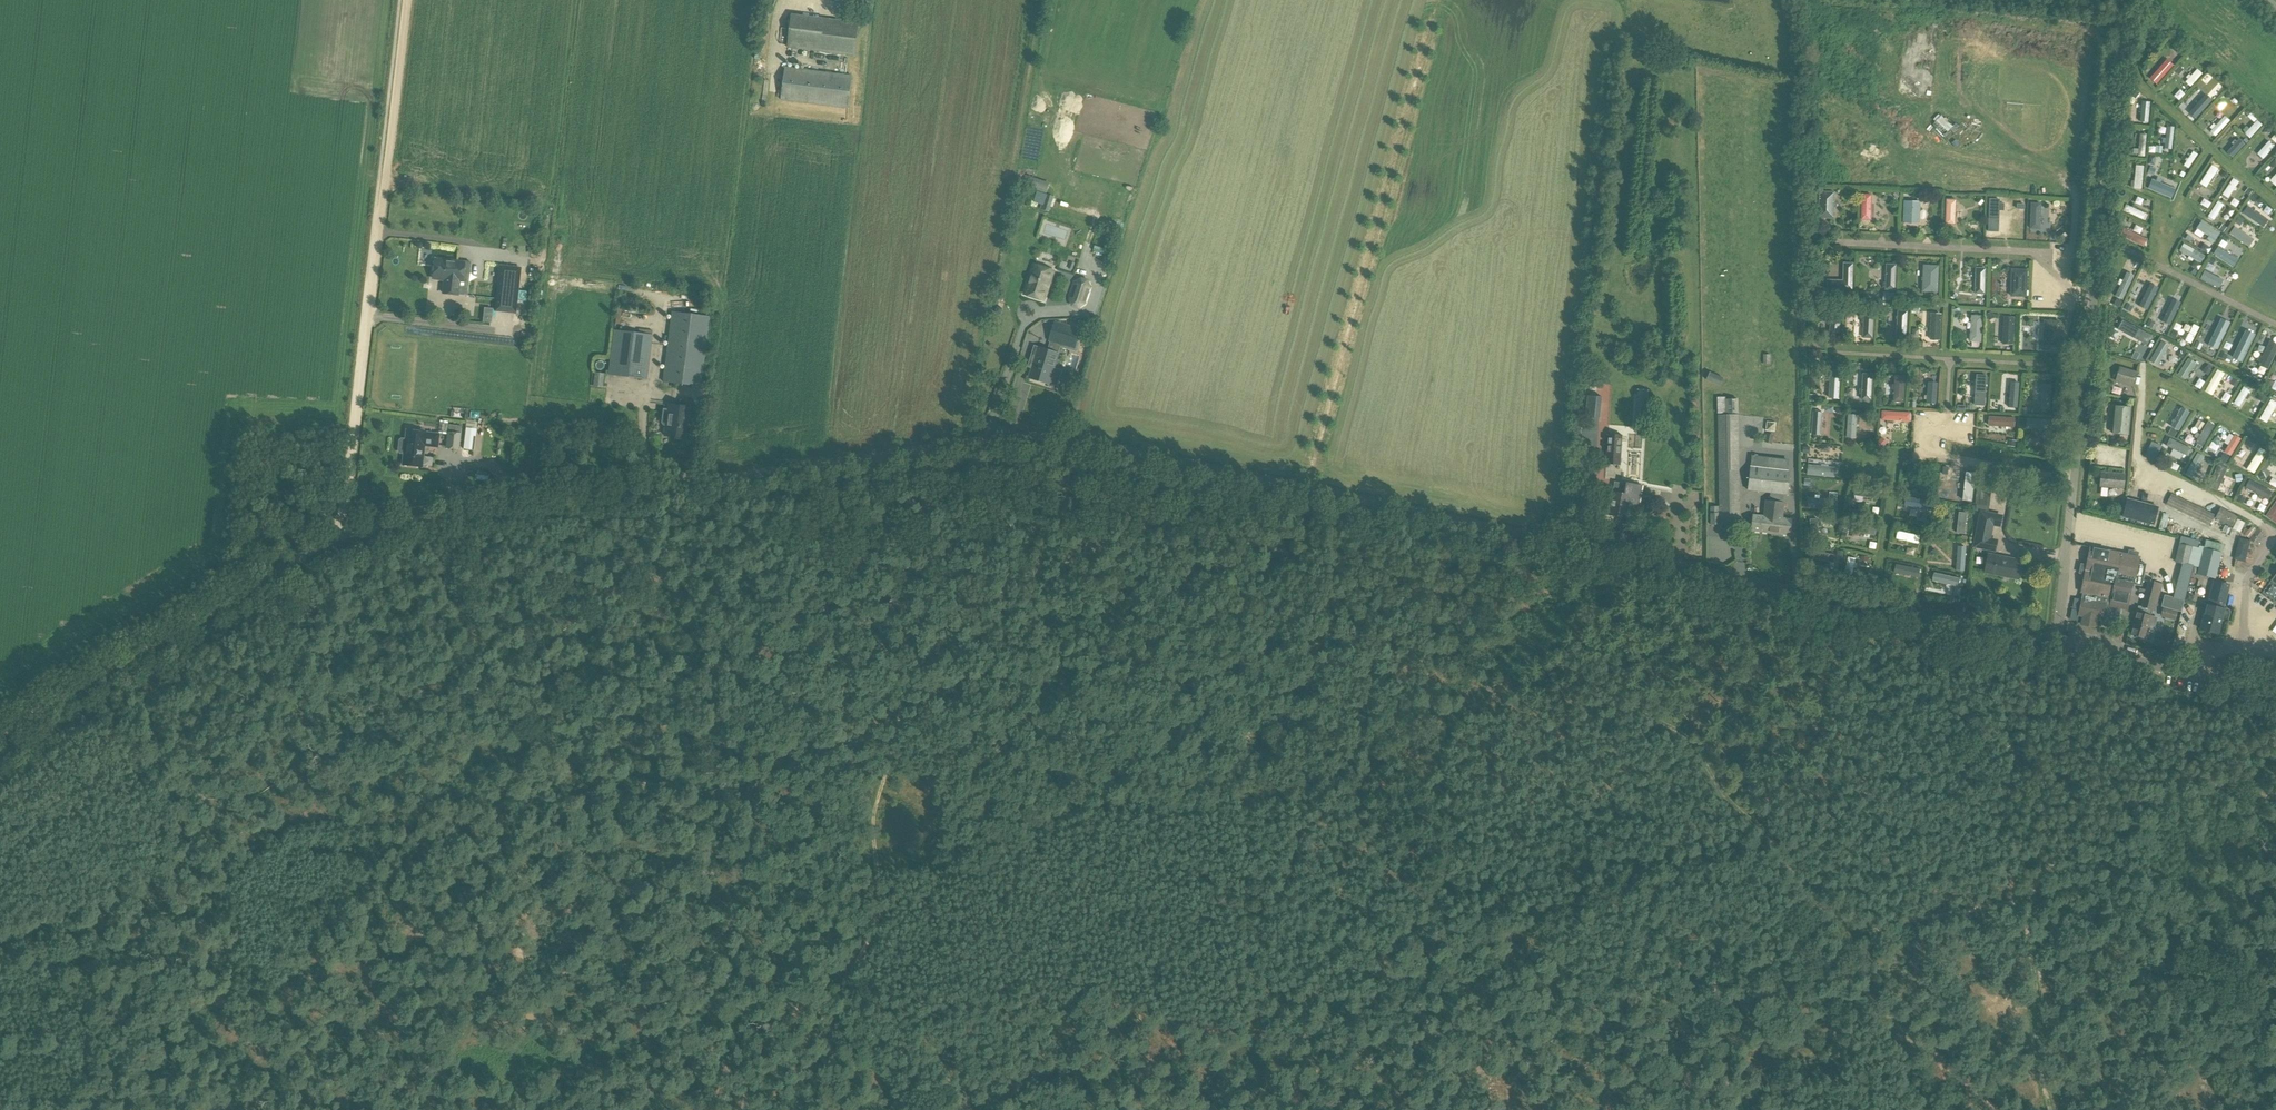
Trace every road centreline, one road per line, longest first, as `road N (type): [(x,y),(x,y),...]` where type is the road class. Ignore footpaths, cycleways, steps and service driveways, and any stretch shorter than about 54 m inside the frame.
road 1 (unclassified): [(2054,648),(1028,436),(381,527),(284,565),(49,699)]
road 2 (track): [(2275,793),(2213,780),(2176,784),(2071,848),(2031,897),(1979,909),(1904,903),(1837,918),(1669,732),(1418,584),(1259,534),(1192,504)]
road 3 (track): [(1201,468),(1192,504),(1028,570),(935,620),(921,640),(908,660),(905,727),(872,823),(880,895),(871,929),(807,1085),(788,1109)]
road 4 (unclassified): [(2054,648),(2123,0)]
road 5 (track): [(343,537),(406,0)]
road 6 (track): [(2038,884),(2052,822),(2098,735),(2121,662)]
road 7 (unclassified): [(2275,693),(2054,648)]

